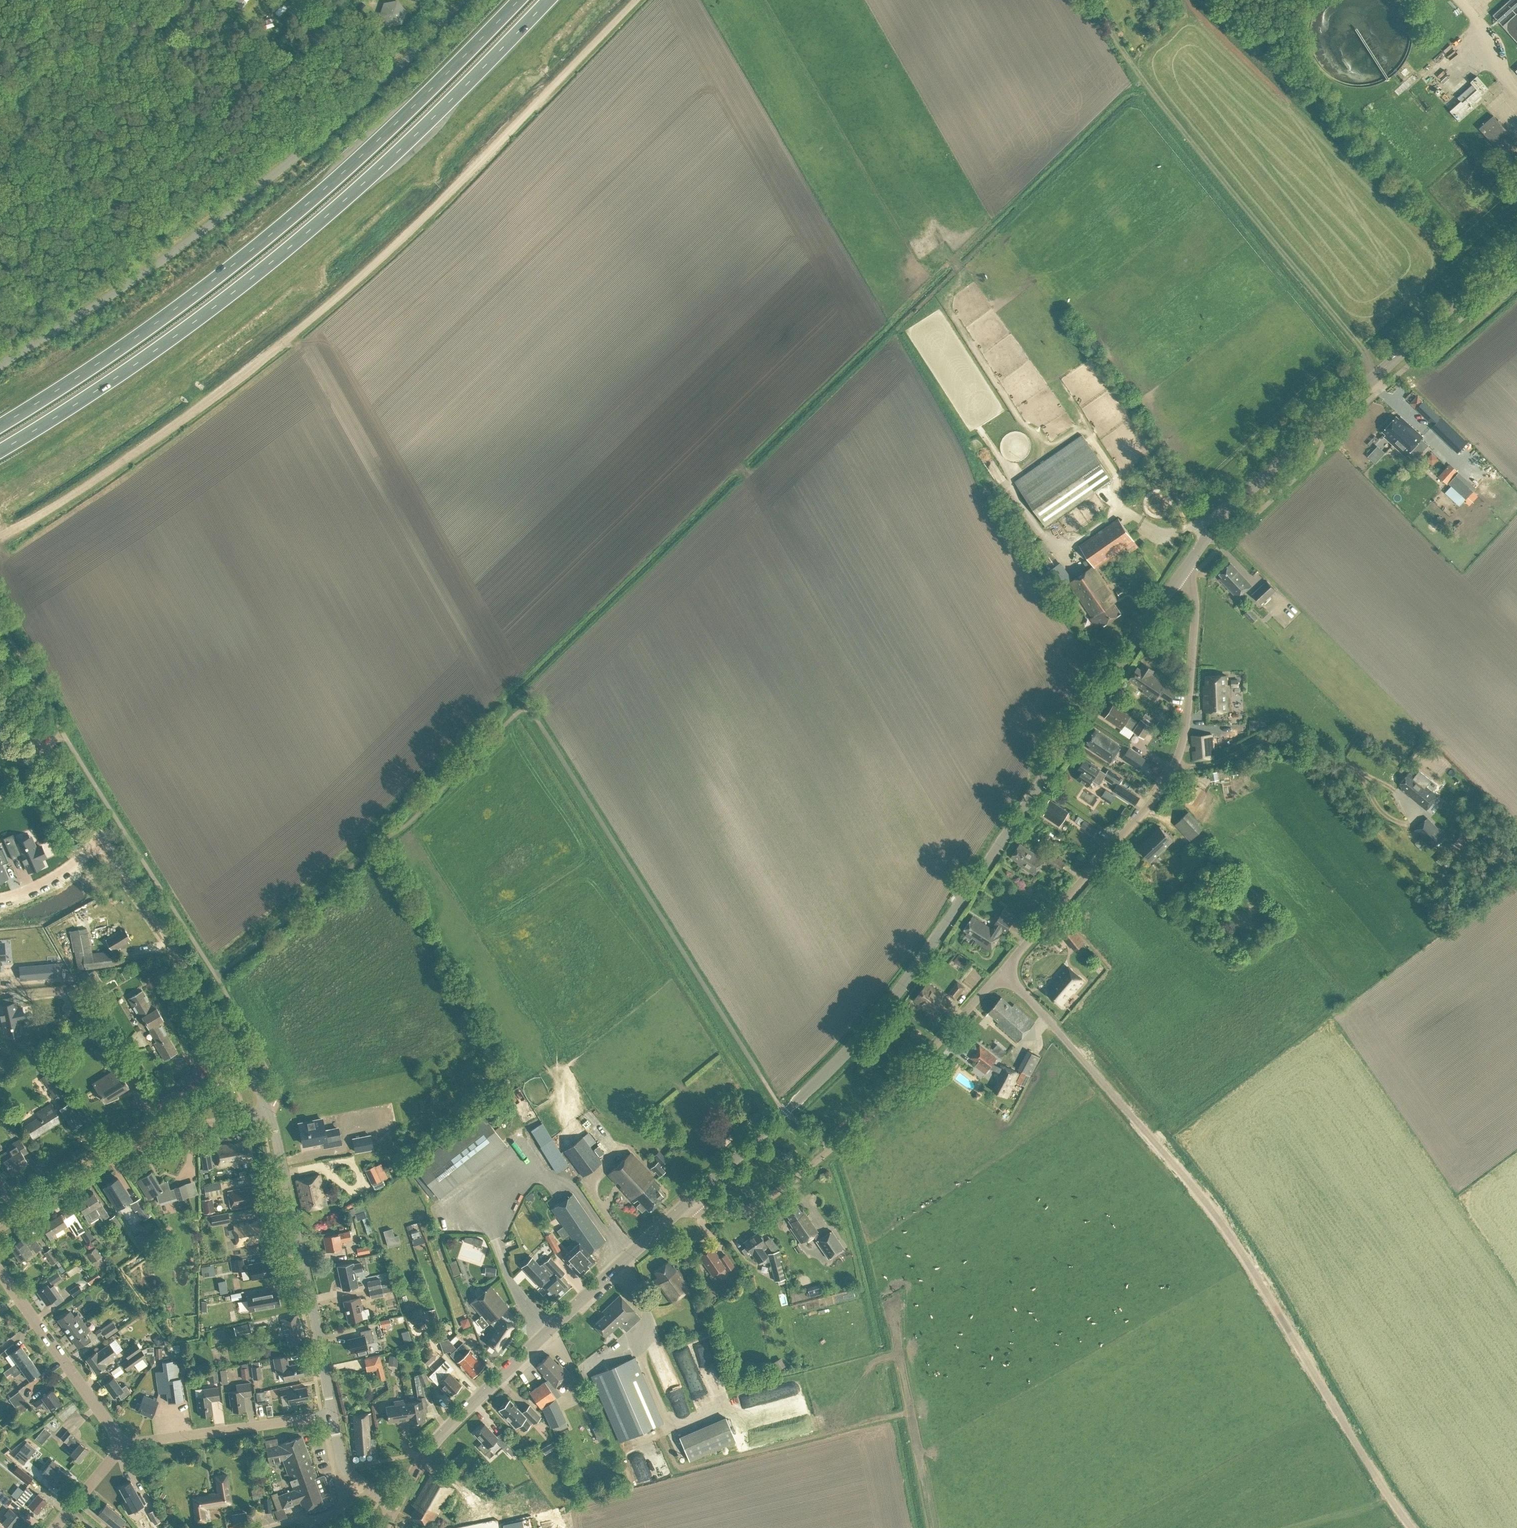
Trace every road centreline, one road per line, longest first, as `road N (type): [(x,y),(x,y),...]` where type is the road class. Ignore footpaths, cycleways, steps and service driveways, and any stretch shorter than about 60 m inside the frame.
road 1 (track): [(638,0),(355,280),(104,480),(0,538)]
road 2 (tertiary): [(686,1204),(881,1012),(1182,572)]
road 3 (trunk): [(0,451),(115,378),(294,244),(548,0)]
road 4 (unclassified): [(1411,1527),(1220,1222),(1002,973)]
road 5 (trunk): [(519,0),(281,227),(168,315),(0,426)]
road 6 (unclassified): [(0,367),(148,271),(285,165),(397,71),(464,0)]
road 7 (track): [(1379,392),(1358,343),(1156,96),(1092,0)]
road 8 (unclassified): [(1002,973),(1171,773),(1185,723),(1196,599),(1182,572)]
road 9 (tertiary): [(1182,572),(1275,464),(1516,248)]
road 10 (tertiary): [(395,1502),(445,1429),(686,1204)]
road 11 (unclassified): [(686,1204),(721,1213),(771,1197),(882,1106),(1002,973)]
road 12 (unclassified): [(331,1414),(268,1111)]
road 13 (unclassified): [(249,1070),(103,839)]
road 14 (residential): [(119,1445),(331,1414)]
road 15 (residential): [(119,1445),(0,1272)]
road 16 (residential): [(0,1228),(157,1129)]
road 17 (unclassified): [(103,839),(0,688)]

